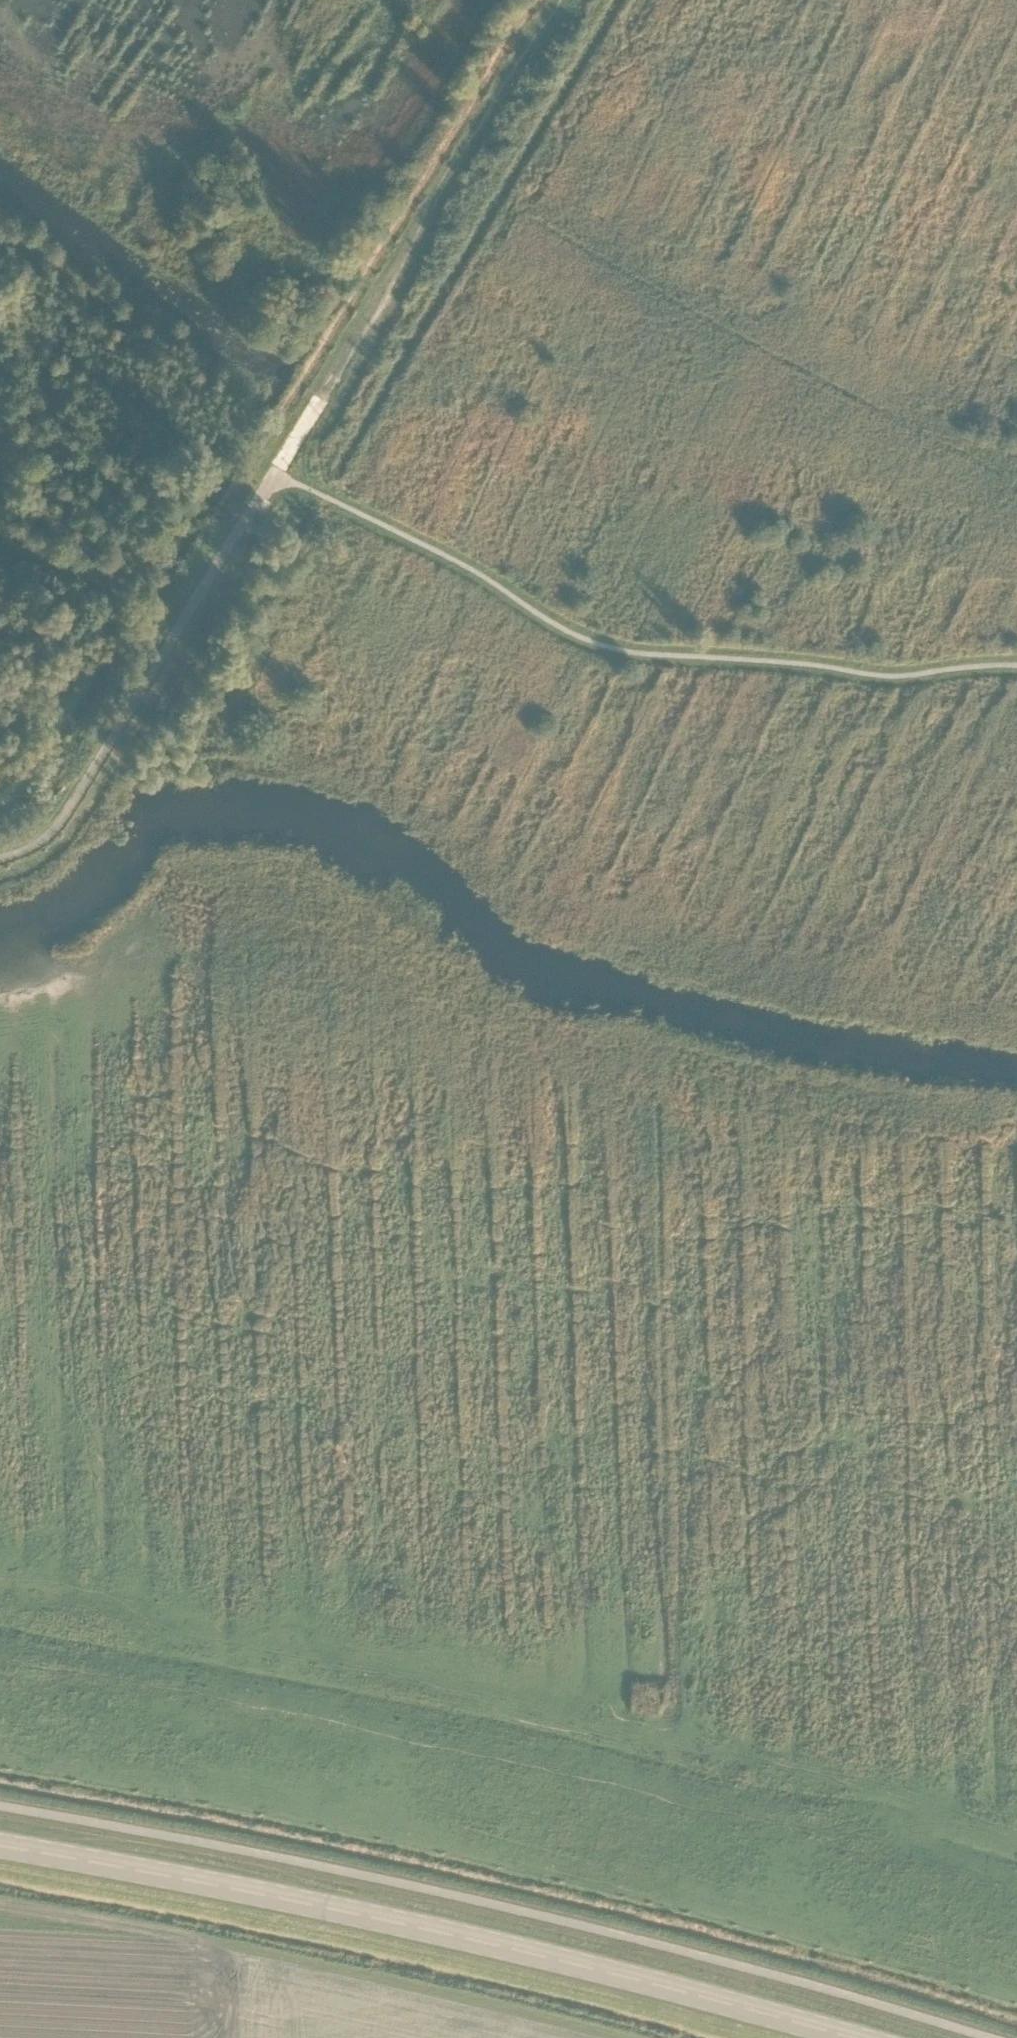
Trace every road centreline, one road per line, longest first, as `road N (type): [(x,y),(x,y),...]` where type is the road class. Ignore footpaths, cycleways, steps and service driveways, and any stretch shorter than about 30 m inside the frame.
road 1 (secondary): [(858,2037),(502,1945),(0,1845)]
road 2 (track): [(277,479),(566,0)]

